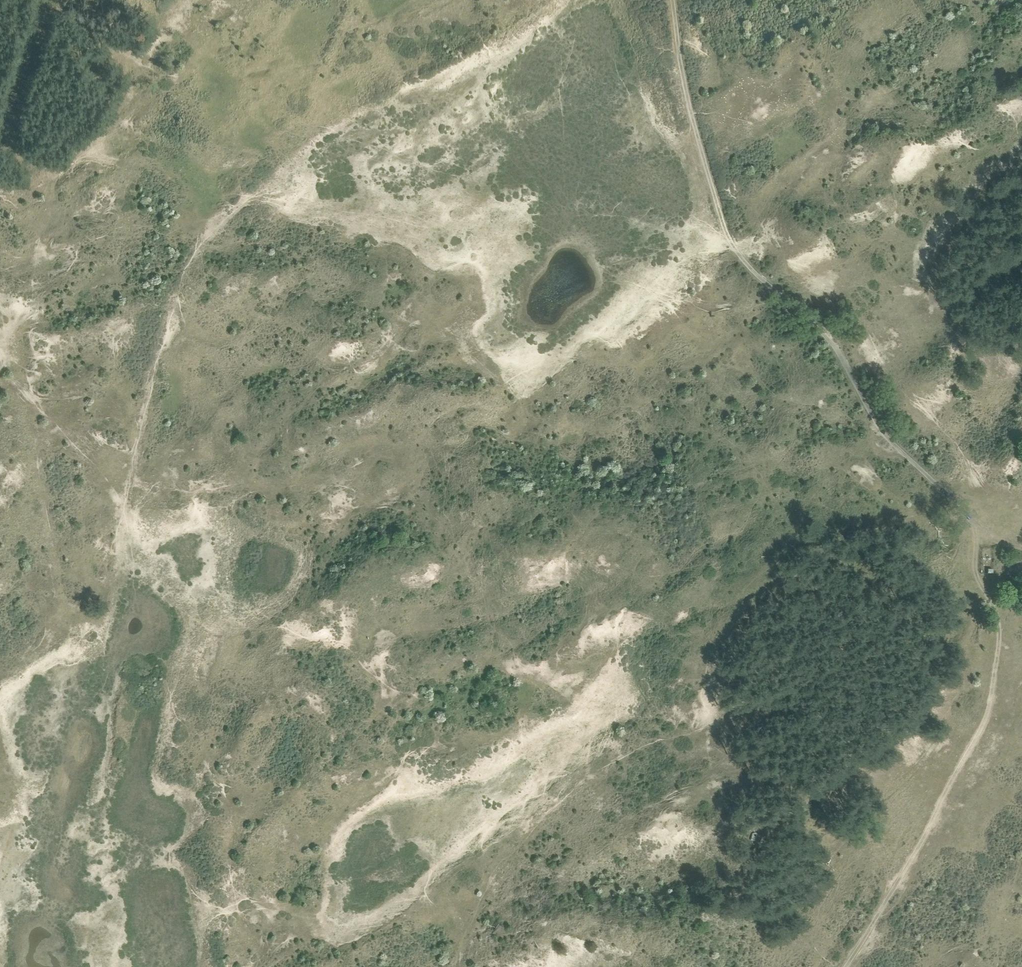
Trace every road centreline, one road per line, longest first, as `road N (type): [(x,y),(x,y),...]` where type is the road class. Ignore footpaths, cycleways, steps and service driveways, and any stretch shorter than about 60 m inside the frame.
road 1 (track): [(565,0),(311,153),(200,249),(171,320),(121,532),(103,850),(87,966)]
road 2 (track): [(842,966),(987,717),(999,629),(978,595),(980,529)]

